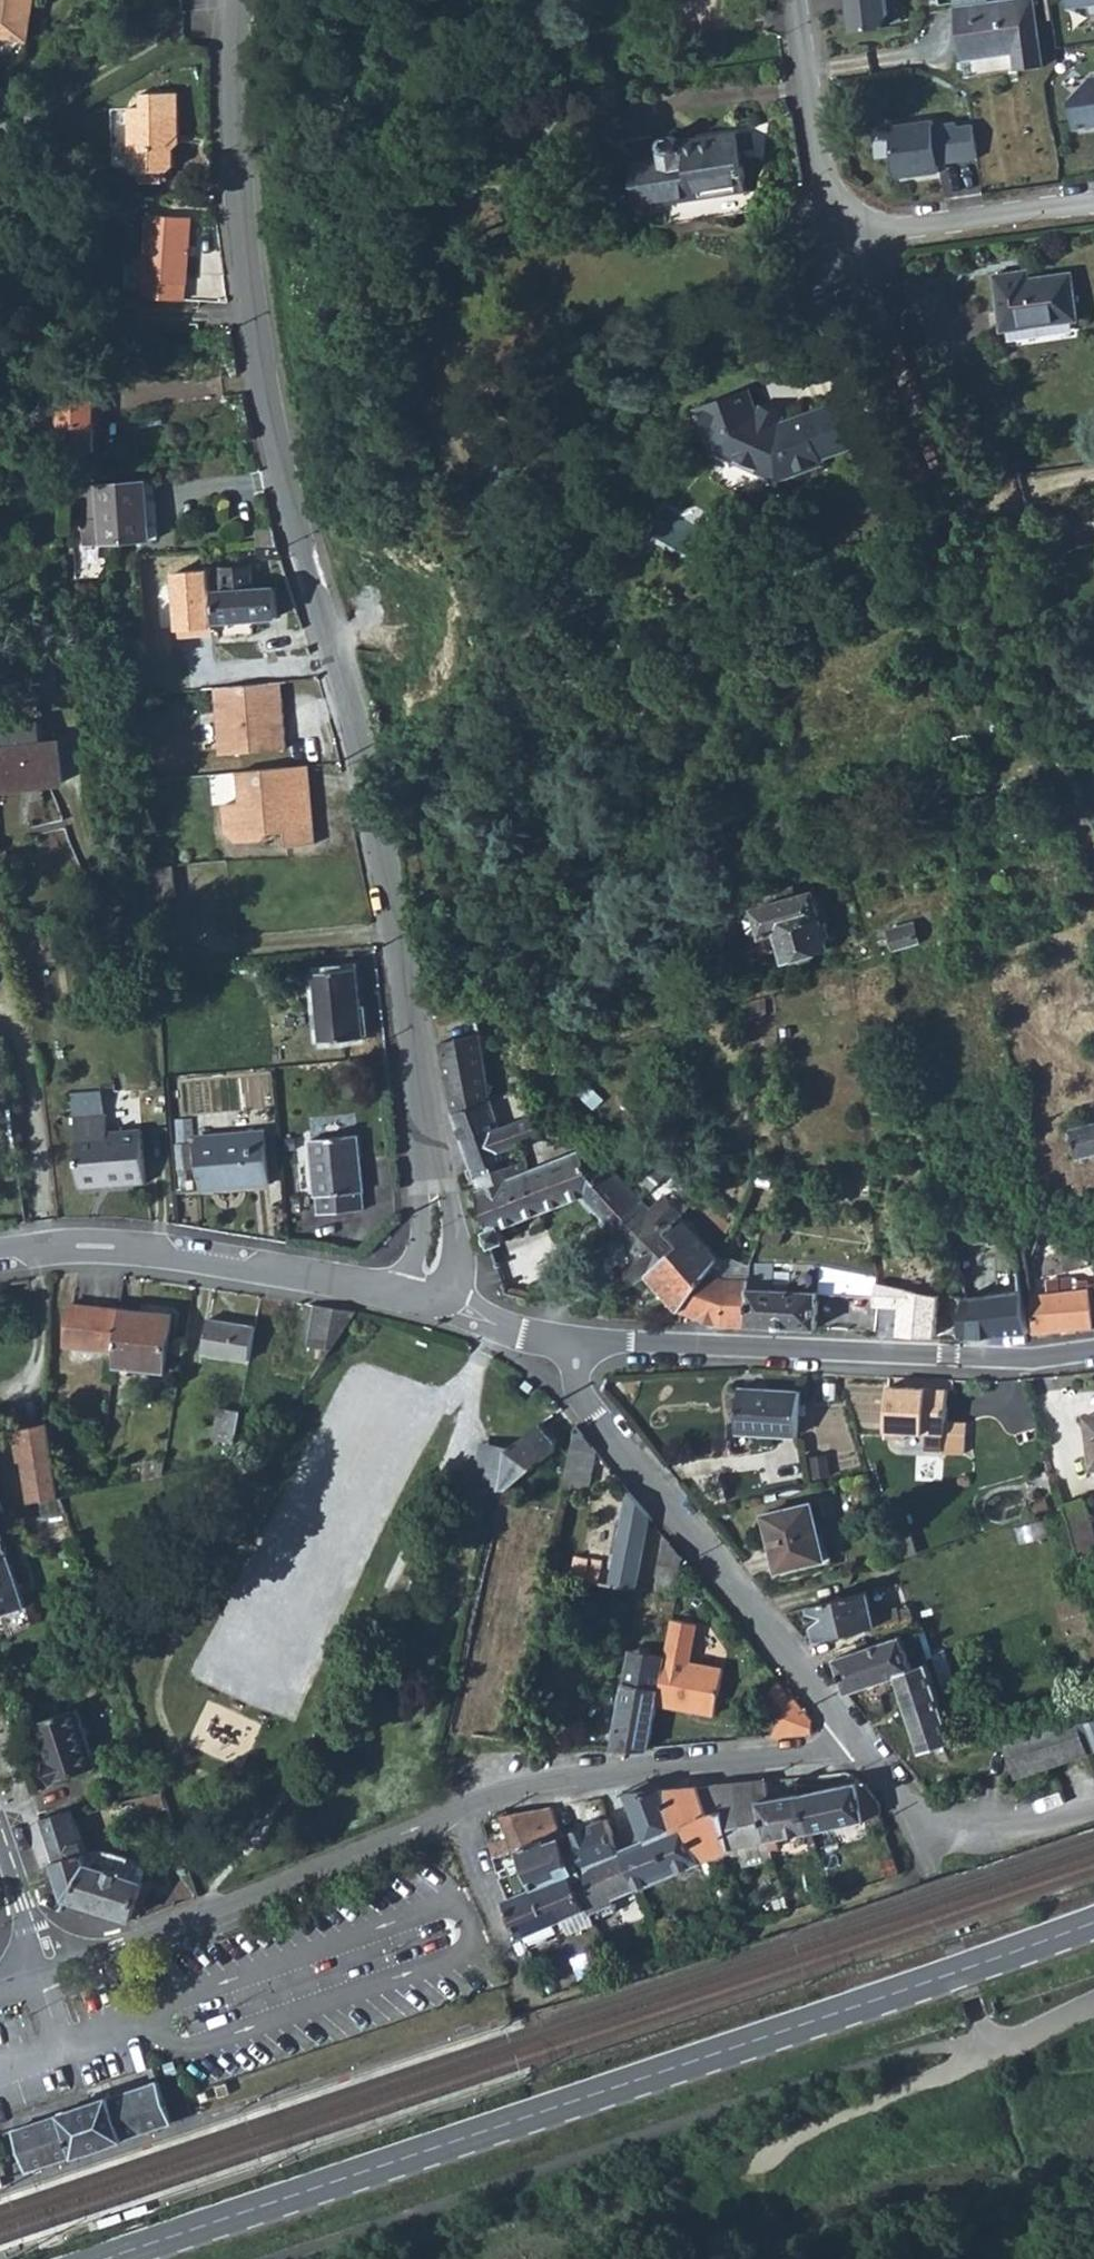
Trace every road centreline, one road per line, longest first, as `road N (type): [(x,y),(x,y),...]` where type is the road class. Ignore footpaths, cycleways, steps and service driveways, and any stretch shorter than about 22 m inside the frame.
road 1 (tertiary): [(234,0),(234,210),(268,419),(387,876),(435,1211),(427,1299)]
road 2 (tertiary): [(1093,1920),(104,2258)]
road 3 (residential): [(569,1340),(920,1356),(1093,1350)]
road 4 (residential): [(1093,206),(830,243),(799,0)]
road 5 (residential): [(849,1740),(576,1384),(569,1340)]
road 6 (residential): [(45,1975),(454,1814)]
road 7 (tertiary): [(0,1254),(74,1245),(167,1250),(427,1299)]
road 8 (residential): [(454,1814),(505,1793),(753,1764),(849,1740)]
road 9 (unclassified): [(989,2044),(963,2066),(781,2143),(764,2168)]
road 10 (residential): [(454,1814),(530,2001)]
road 11 (residential): [(984,1830),(954,1831),(919,1817),(849,1740)]
road 12 (residential): [(427,1299),(569,1340)]
road 13 (residential): [(0,1842),(45,1975)]

